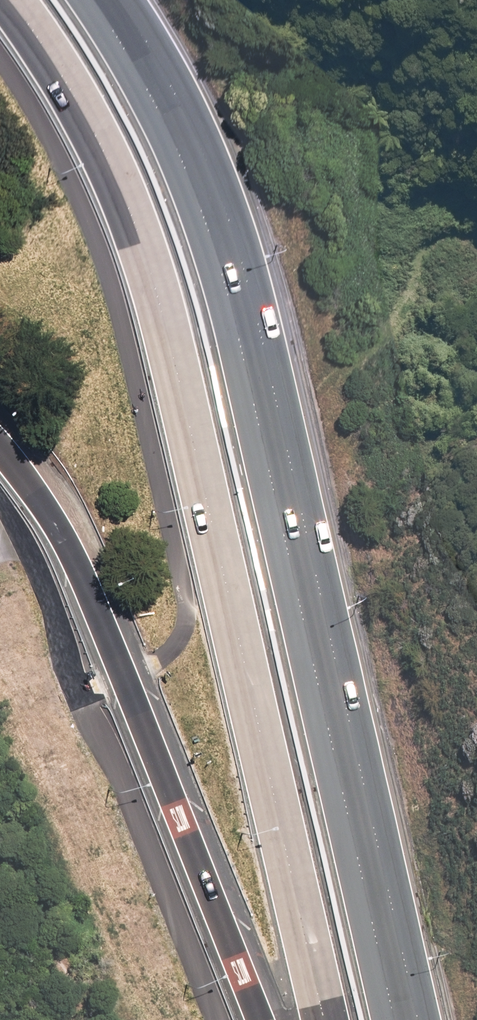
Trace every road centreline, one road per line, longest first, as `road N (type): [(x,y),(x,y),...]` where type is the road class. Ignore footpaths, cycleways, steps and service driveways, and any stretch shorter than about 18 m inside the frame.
road 1 (secondary): [(325,1019),(155,288),(96,135),(9,0)]
road 2 (secondary): [(107,0),(167,87),(212,182),(405,1019)]
road 3 (secondary): [(259,1019),(93,594),(49,511),(0,446)]

